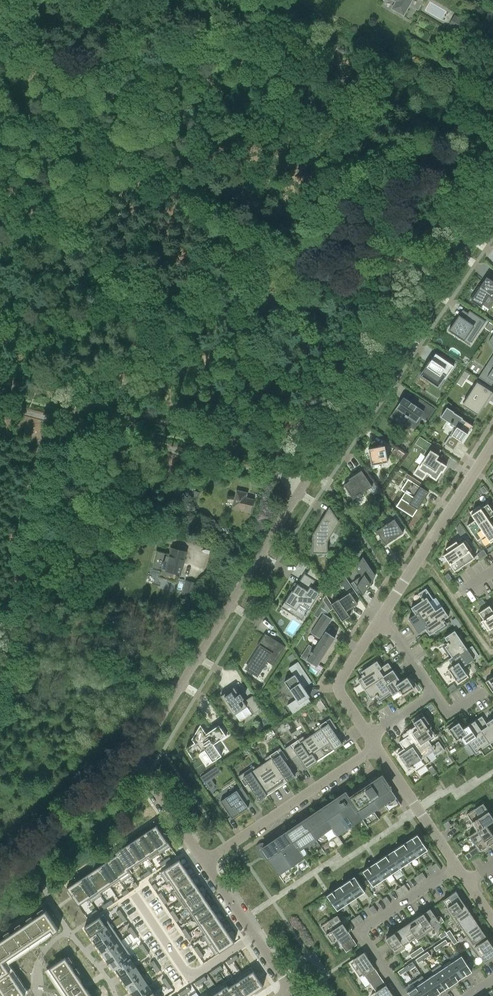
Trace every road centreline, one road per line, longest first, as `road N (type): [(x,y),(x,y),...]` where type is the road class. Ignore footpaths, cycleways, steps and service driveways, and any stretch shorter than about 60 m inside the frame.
road 1 (residential): [(492,204),(302,487)]
road 2 (residential): [(302,487),(134,760)]
road 3 (unclassified): [(65,423),(302,487)]
road 4 (unclassified): [(65,423),(14,631)]
road 5 (residential): [(492,443),(380,618)]
road 6 (residential): [(204,863),(376,748)]
road 7 (residential): [(456,869),(361,932),(404,995)]
road 8 (unclassified): [(98,277),(65,423)]
road 9 (residential): [(376,748),(456,869)]
road 10 (residential): [(380,618),(339,685),(369,738)]
road 11 (residential): [(204,863),(134,760)]

